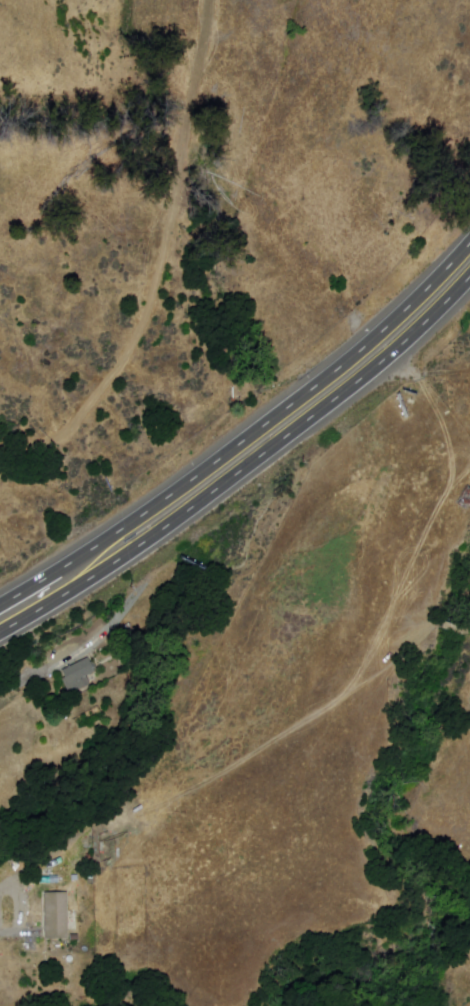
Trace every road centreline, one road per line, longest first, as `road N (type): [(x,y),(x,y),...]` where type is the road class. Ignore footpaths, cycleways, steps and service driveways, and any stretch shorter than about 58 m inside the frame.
road 1 (trunk): [(469,246),(394,326),(271,424),(83,559),(0,608)]
road 2 (trunk): [(0,635),(97,577),(285,441),(409,343),(469,280)]
road 3 (track): [(0,447),(40,444),(58,432),(133,343),(177,184),(207,0)]

